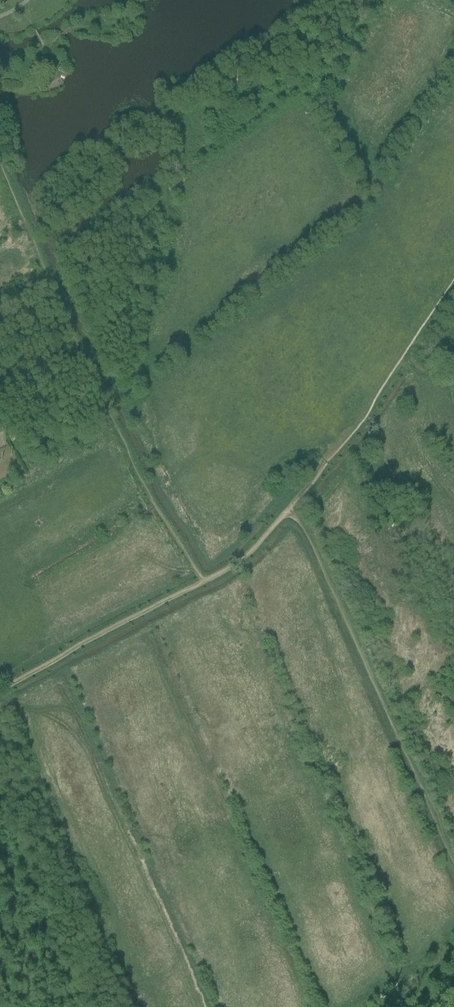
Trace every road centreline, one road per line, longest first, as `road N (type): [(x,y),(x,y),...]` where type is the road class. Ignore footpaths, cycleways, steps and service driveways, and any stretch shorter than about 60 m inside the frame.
road 1 (track): [(0,681),(244,554),(286,509)]
road 2 (track): [(453,290),(311,477)]

